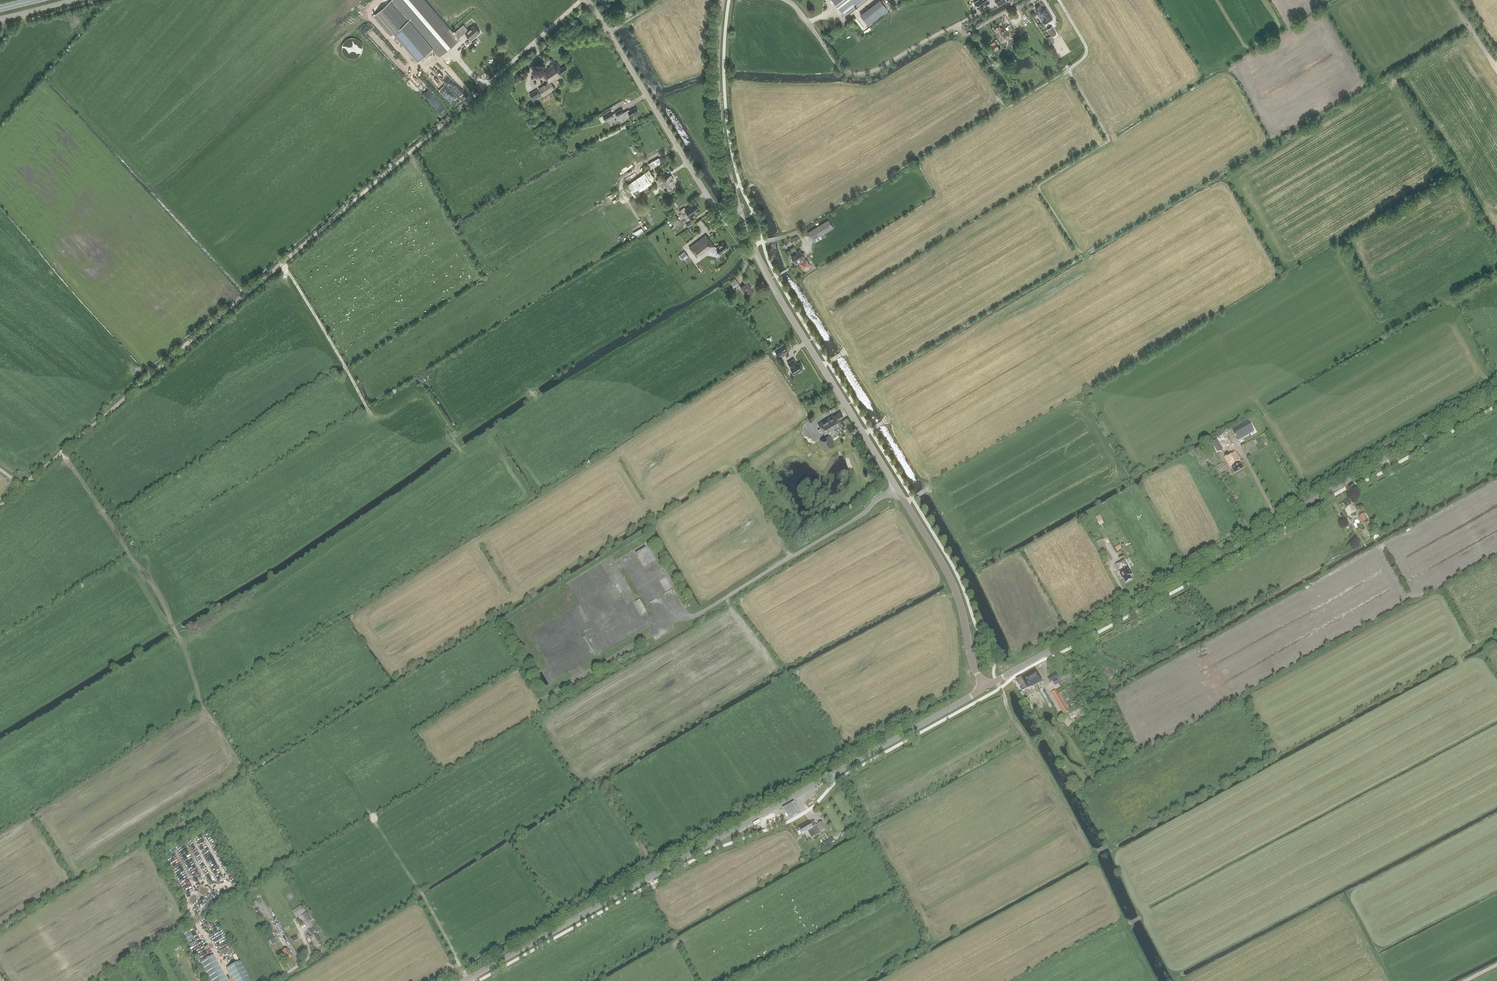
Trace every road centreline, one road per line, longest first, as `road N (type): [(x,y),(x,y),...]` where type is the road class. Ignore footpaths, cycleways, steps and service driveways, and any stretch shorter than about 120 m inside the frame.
road 1 (track): [(471,100),(0,505)]
road 2 (secondary): [(467,980),(985,689)]
road 3 (secondary): [(985,689),(1496,396)]
road 4 (tertiary): [(985,689),(949,577),(787,313),(742,218)]
road 5 (unclassified): [(742,218),(722,217),(586,0)]
road 6 (tertiary): [(742,218),(719,113),(722,0)]
road 7 (unclassified): [(787,0),(845,71),(877,69),(956,28)]

